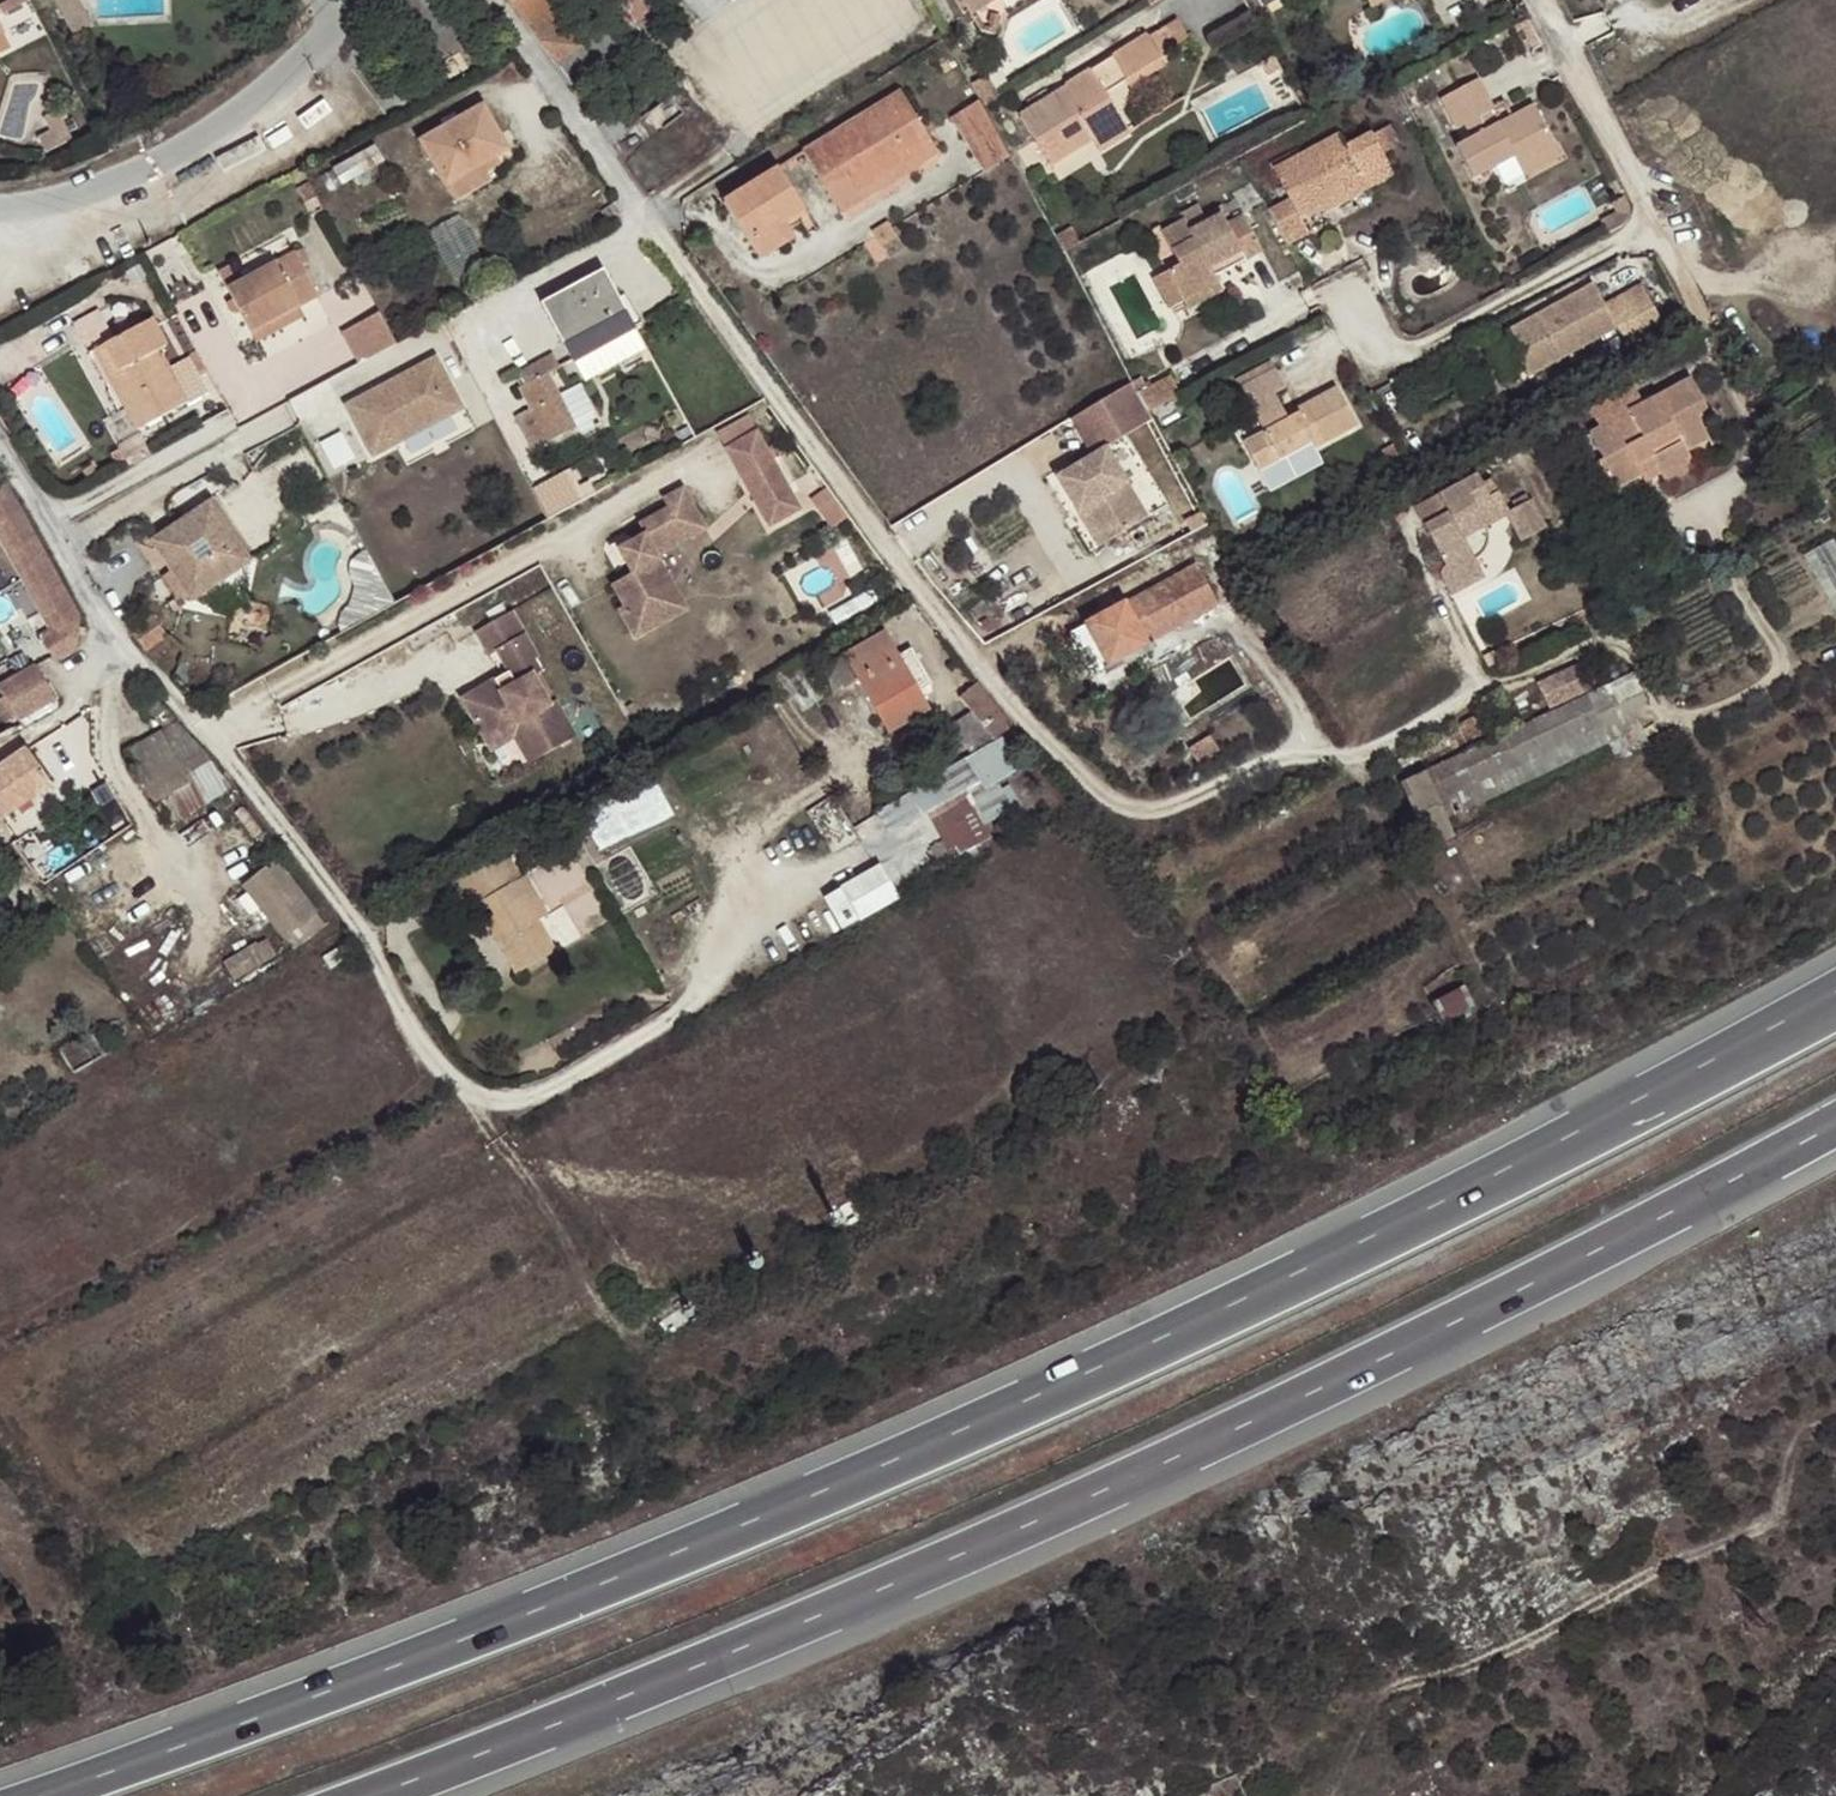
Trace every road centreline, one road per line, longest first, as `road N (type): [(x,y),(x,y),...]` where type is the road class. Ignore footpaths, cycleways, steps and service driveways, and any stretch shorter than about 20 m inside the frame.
road 1 (motorway): [(1835,997),(1319,1265),(885,1468),(533,1611),(37,1795)]
road 2 (residential): [(1731,573),(1779,650),(1782,674),(1696,721),(1661,709),(1623,647),(1593,642),(1364,757),(1300,752),(1157,808),(1123,803),(1094,787),(996,686),(485,0)]
road 3 (motorway): [(365,1795),(948,1561),(1385,1357),(1835,1120)]
road 4 (residential): [(514,1101),(476,1098),(440,1071),(340,899),(234,764),(122,644)]
road 5 (residential): [(1333,273),(1369,339),(1395,353),(1655,226)]
road 6 (unclassified): [(337,23),(255,100),(162,162),(62,200),(0,210)]
road 7 (residential): [(59,543),(294,411)]
road 8 (residential): [(1655,226),(1535,0)]
road 9 (residential): [(0,847),(48,819),(66,797),(83,688),(122,644)]
road 10 (track): [(1679,277),(1723,288),(1747,283),(1835,240)]

